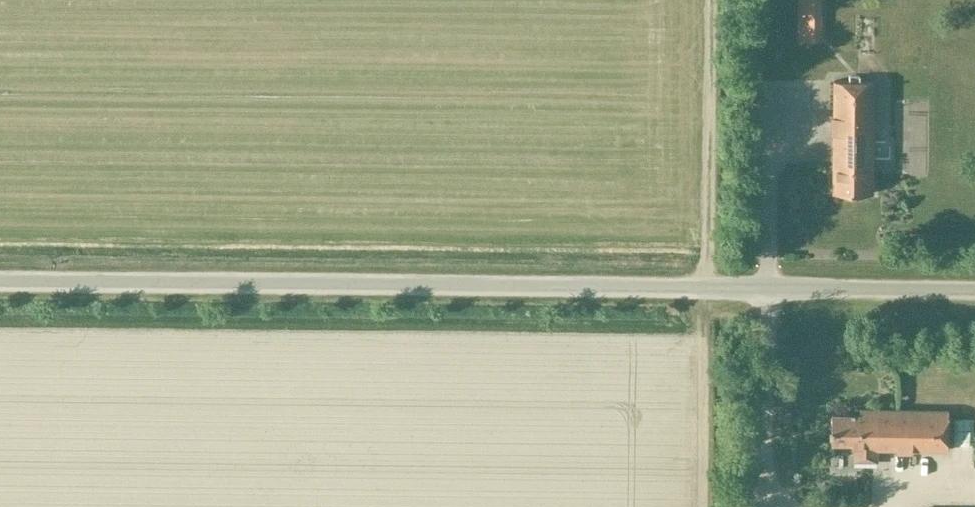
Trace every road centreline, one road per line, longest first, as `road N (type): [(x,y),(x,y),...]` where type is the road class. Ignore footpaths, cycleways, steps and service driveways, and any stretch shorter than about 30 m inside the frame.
road 1 (unclassified): [(974,292),(0,282)]

